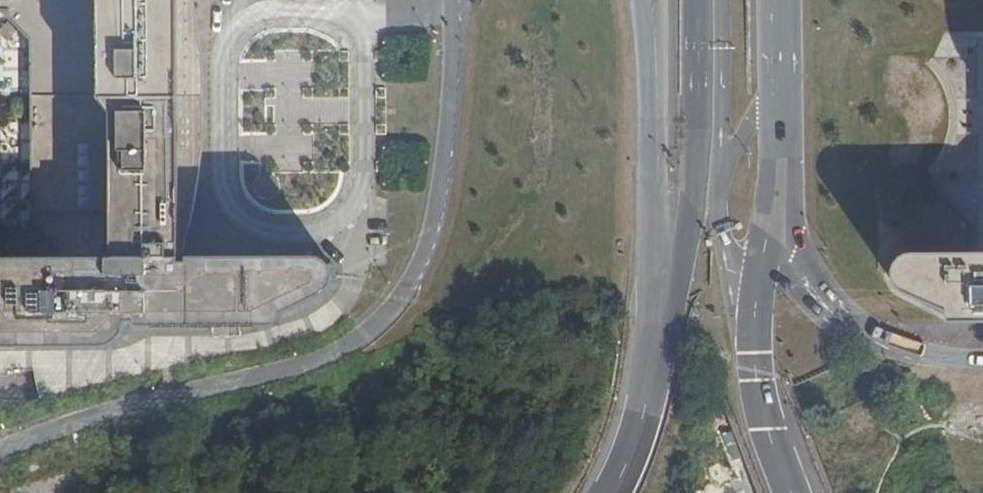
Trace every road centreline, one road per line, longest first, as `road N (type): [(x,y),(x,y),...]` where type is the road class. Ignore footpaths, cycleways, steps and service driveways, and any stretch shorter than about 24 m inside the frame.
road 1 (unclassified): [(452,0),(434,212),(413,273),(376,325),(338,352),(278,377),(197,392),(0,452)]
road 2 (secondary): [(638,0),(646,282),(631,394),(603,492)]
road 3 (motorway): [(793,492),(747,338),(751,281),(768,217)]
road 4 (unclassified): [(982,365),(915,355),(848,323),(813,290),(768,217)]
road 5 (secondary): [(768,217),(774,0)]

